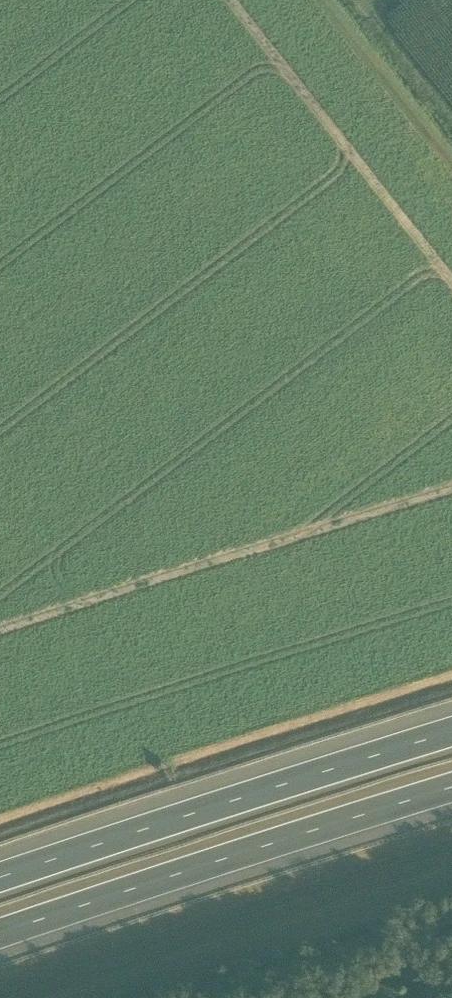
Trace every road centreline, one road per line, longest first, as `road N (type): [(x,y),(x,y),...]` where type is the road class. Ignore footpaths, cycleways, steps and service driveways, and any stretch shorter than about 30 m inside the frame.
road 1 (motorway): [(451,735),(0,884)]
road 2 (motorway): [(0,937),(451,791)]
road 3 (track): [(451,124),(353,0)]

